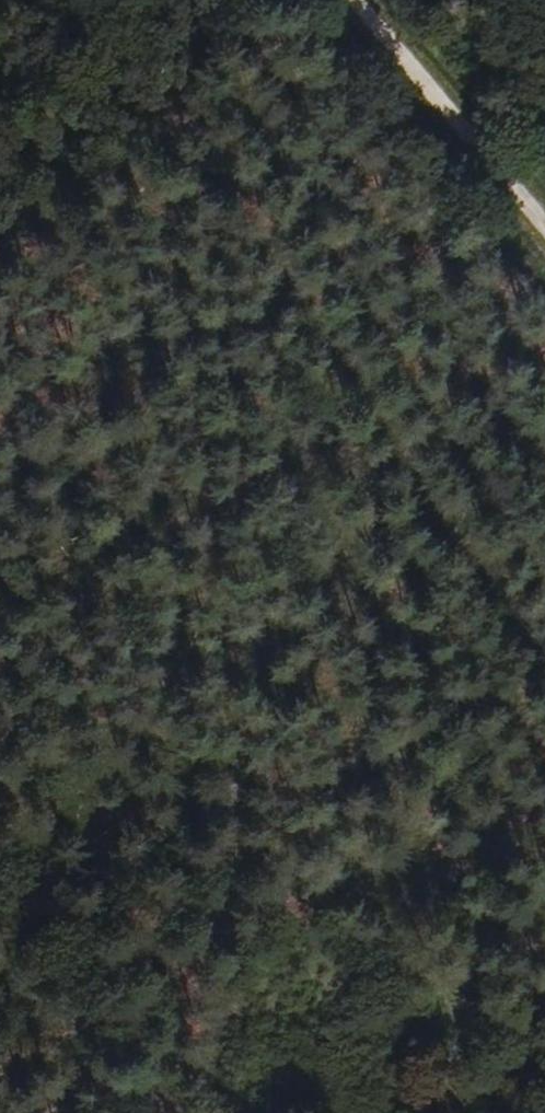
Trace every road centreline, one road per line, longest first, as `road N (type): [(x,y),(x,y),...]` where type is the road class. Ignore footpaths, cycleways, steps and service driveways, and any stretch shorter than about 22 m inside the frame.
road 1 (track): [(544,235),(343,0)]

